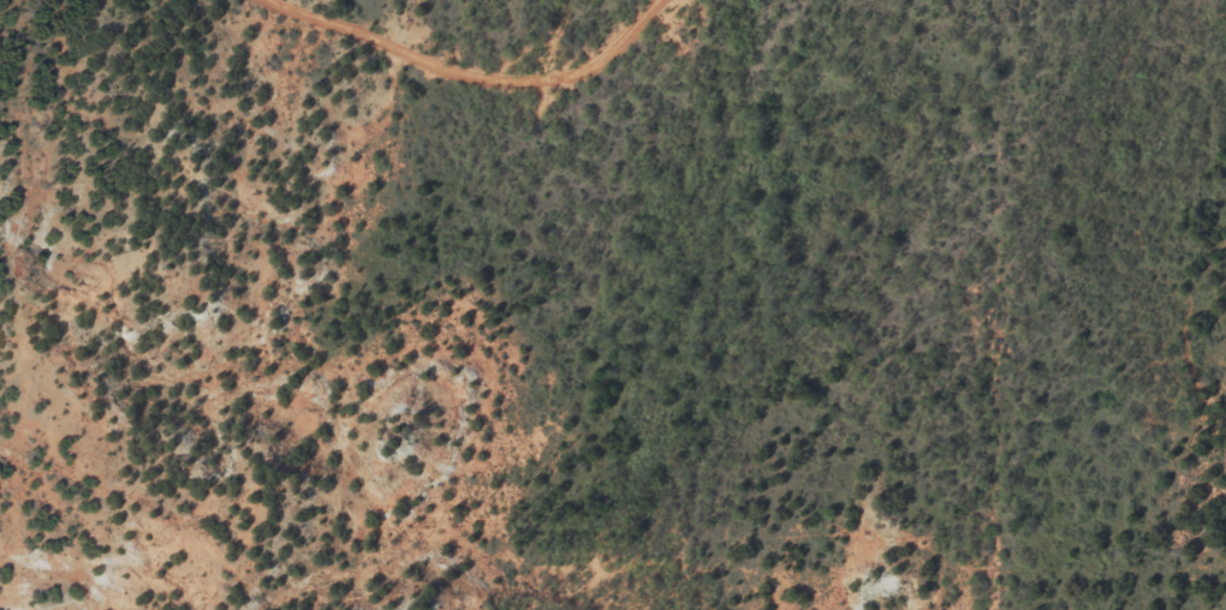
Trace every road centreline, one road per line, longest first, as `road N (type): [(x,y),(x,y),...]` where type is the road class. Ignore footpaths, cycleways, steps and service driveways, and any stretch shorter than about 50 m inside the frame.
road 1 (residential): [(238,0),(506,108),(633,84),(714,0)]

